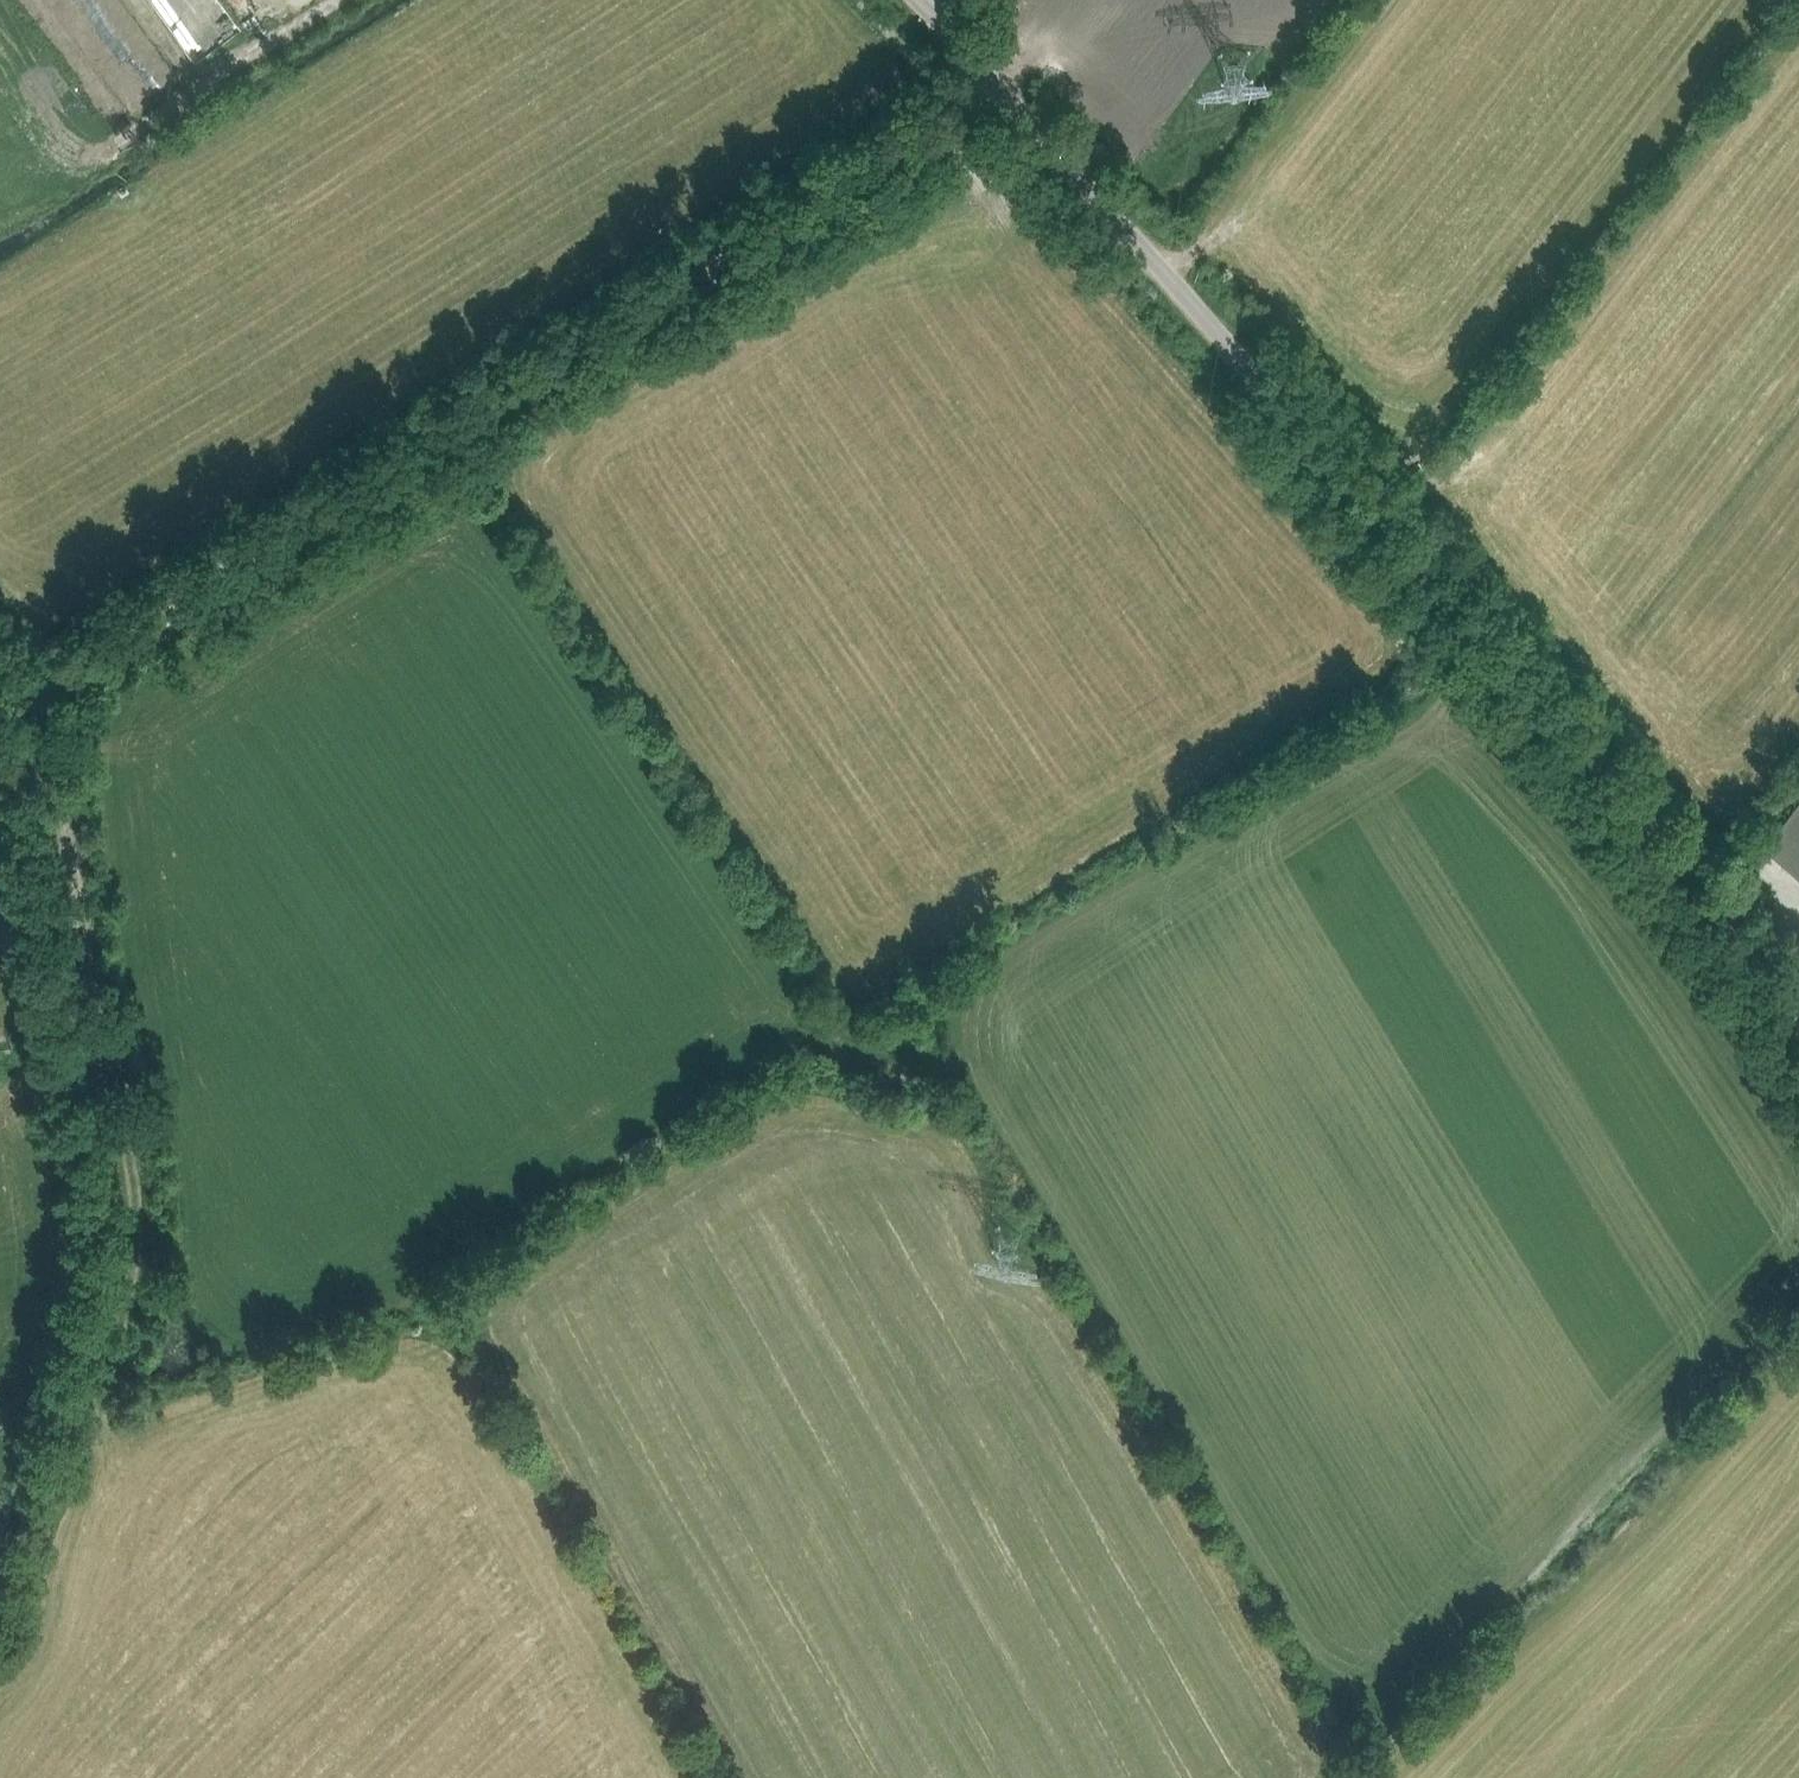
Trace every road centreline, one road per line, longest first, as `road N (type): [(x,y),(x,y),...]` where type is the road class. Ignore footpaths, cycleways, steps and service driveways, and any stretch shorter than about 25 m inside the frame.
road 1 (tertiary): [(1798,1065),(1445,608),(1011,96),(916,0)]
road 2 (track): [(1003,88),(107,645),(31,669)]

